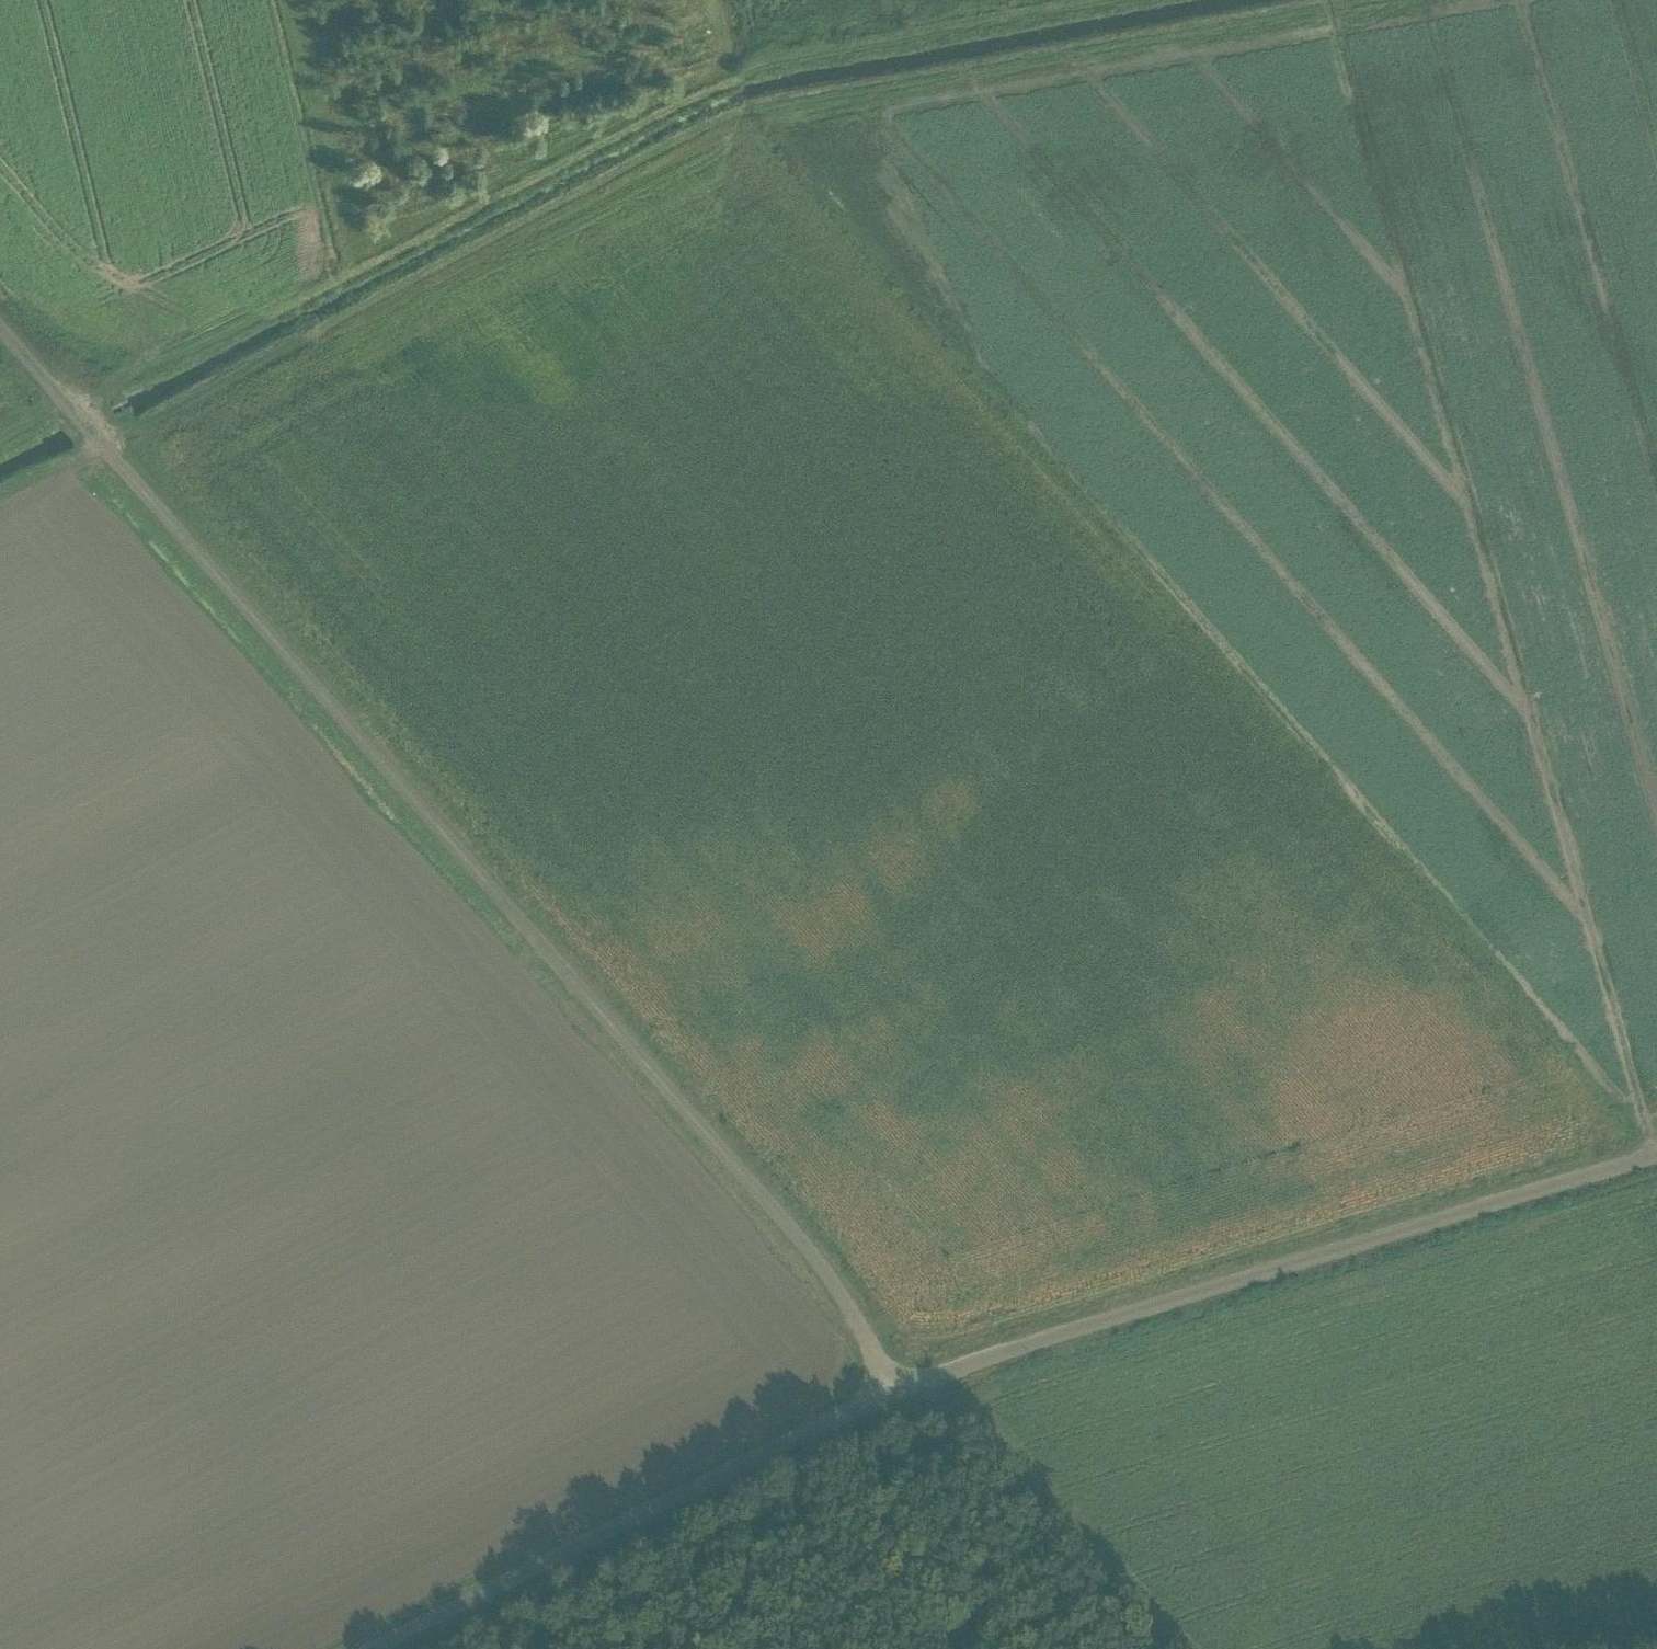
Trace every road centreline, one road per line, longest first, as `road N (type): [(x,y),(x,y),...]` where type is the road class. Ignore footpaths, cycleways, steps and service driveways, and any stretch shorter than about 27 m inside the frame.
road 1 (unclassified): [(891,1378),(845,1296),(0,328)]
road 2 (unclassified): [(891,1378),(953,1376),(1656,1162)]
road 3 (unclassified): [(367,1648),(864,1404),(891,1378)]
road 4 (track): [(1179,1648),(957,1397),(891,1378)]

